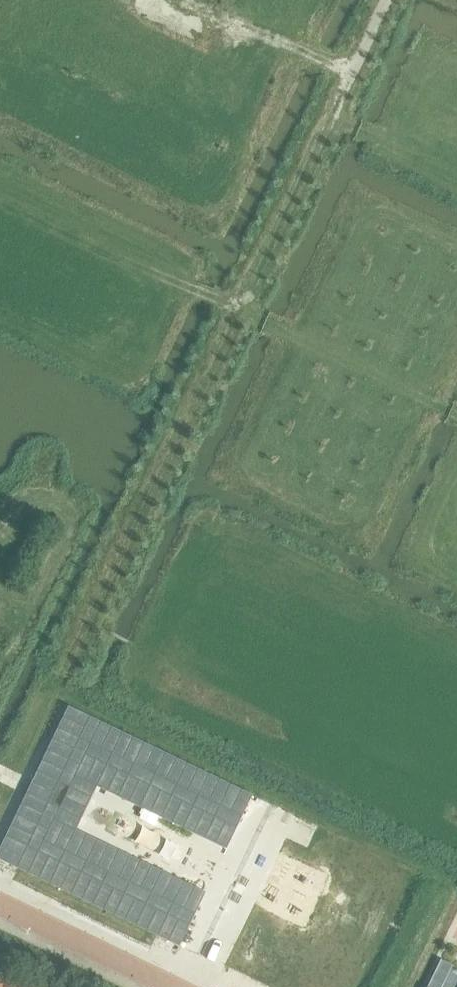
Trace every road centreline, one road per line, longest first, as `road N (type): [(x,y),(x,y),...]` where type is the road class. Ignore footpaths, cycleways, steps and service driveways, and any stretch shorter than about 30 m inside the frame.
road 1 (residential): [(52,691),(352,72)]
road 2 (residential): [(167,986),(0,908)]
road 3 (residential): [(192,0),(352,72)]

